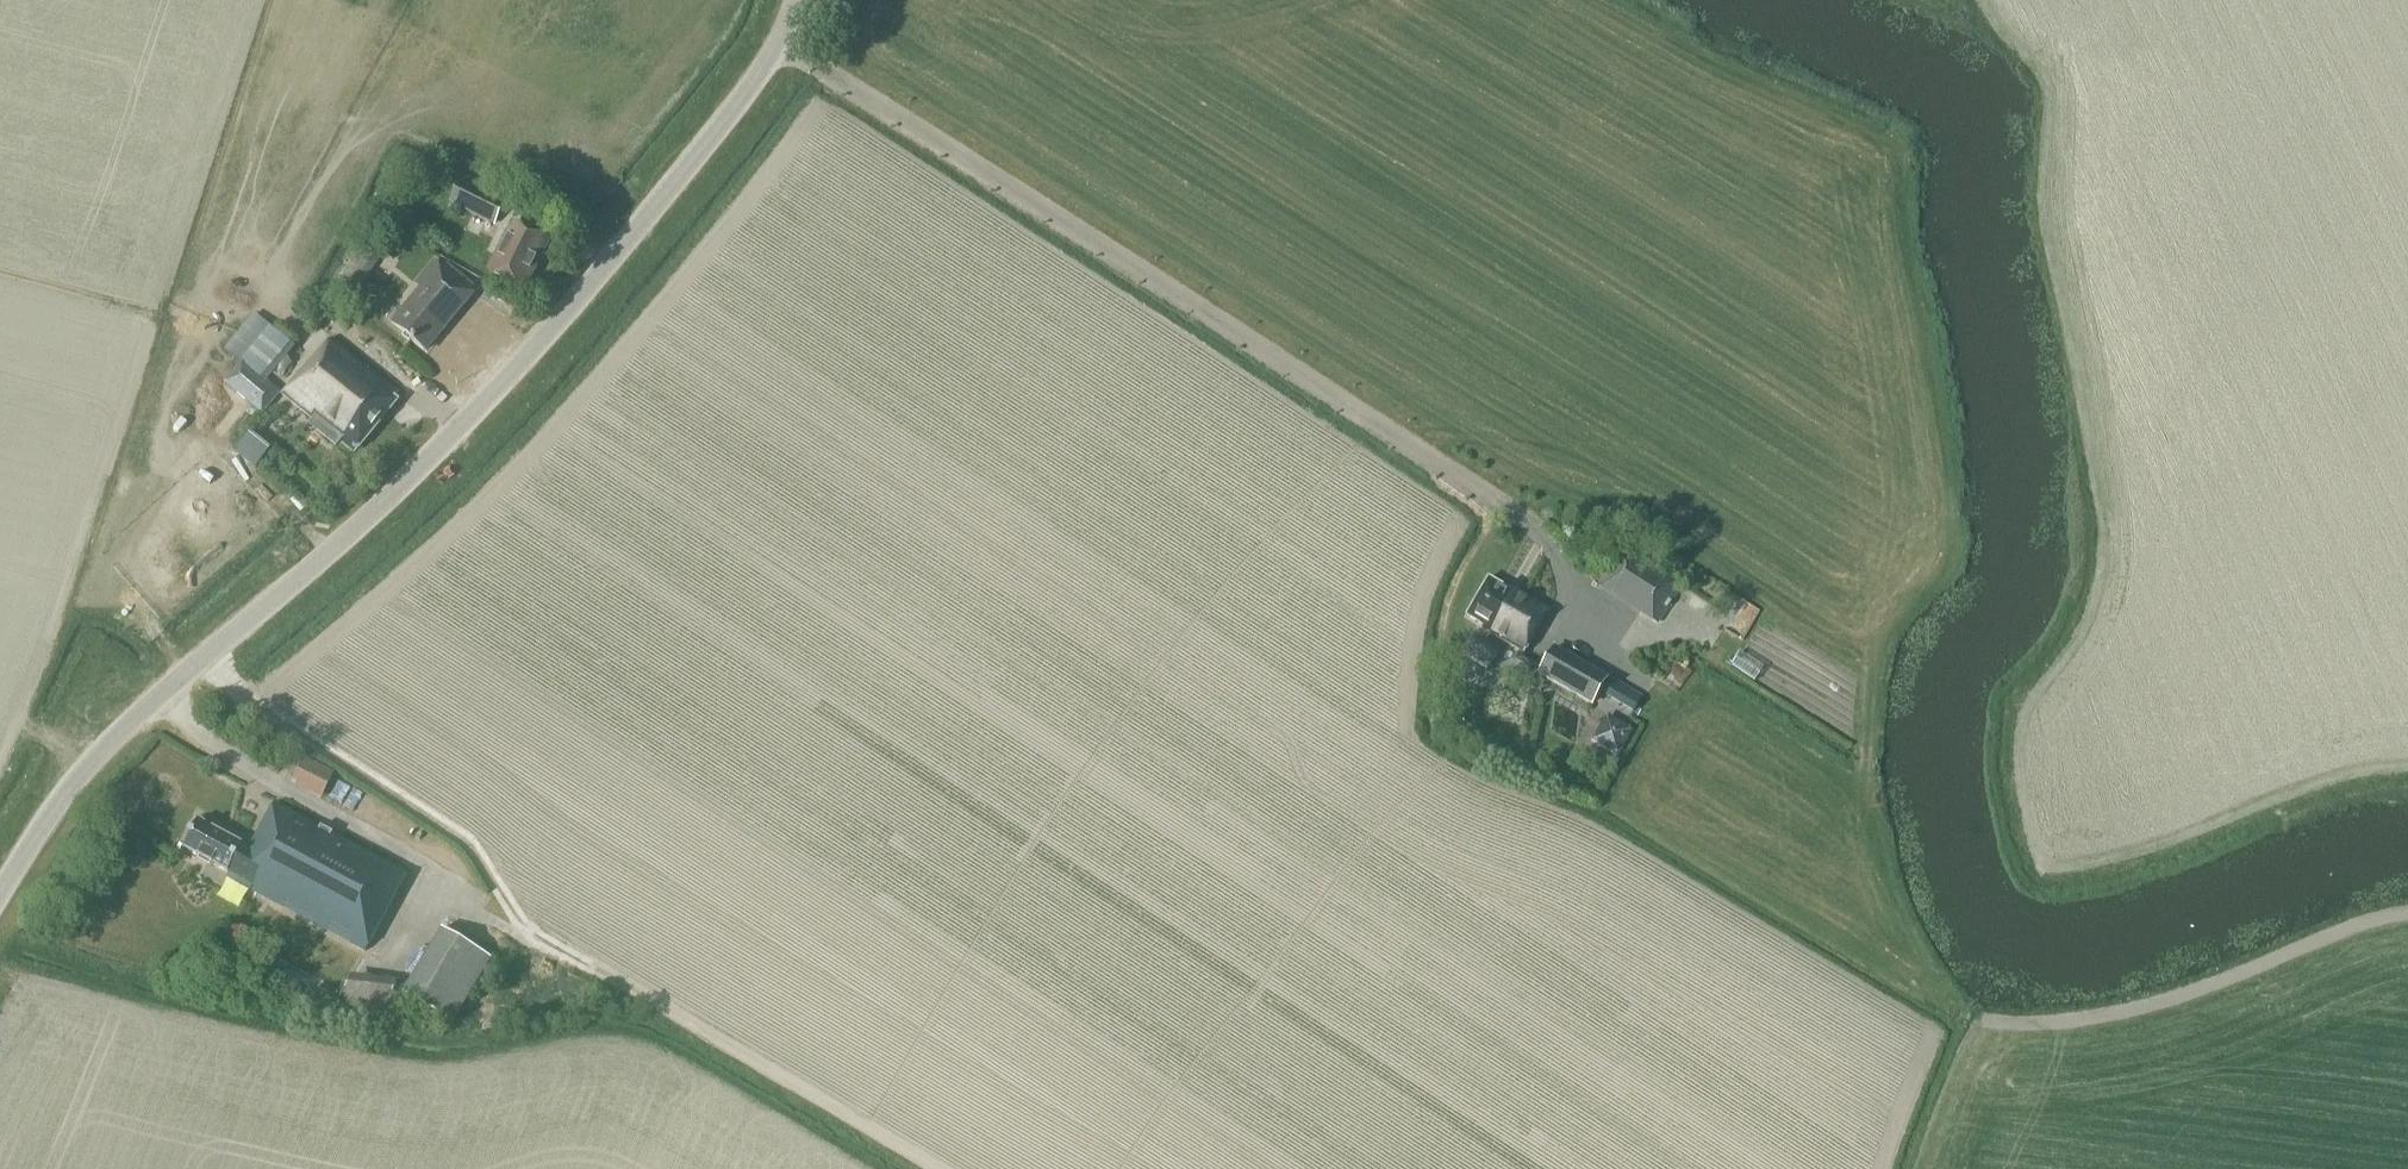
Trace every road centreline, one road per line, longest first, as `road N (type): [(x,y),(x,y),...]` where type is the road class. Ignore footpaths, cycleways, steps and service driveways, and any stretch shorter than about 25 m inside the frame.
road 1 (tertiary): [(0,895),(97,755),(349,534),(532,350),(724,124),(780,46),(796,0)]

